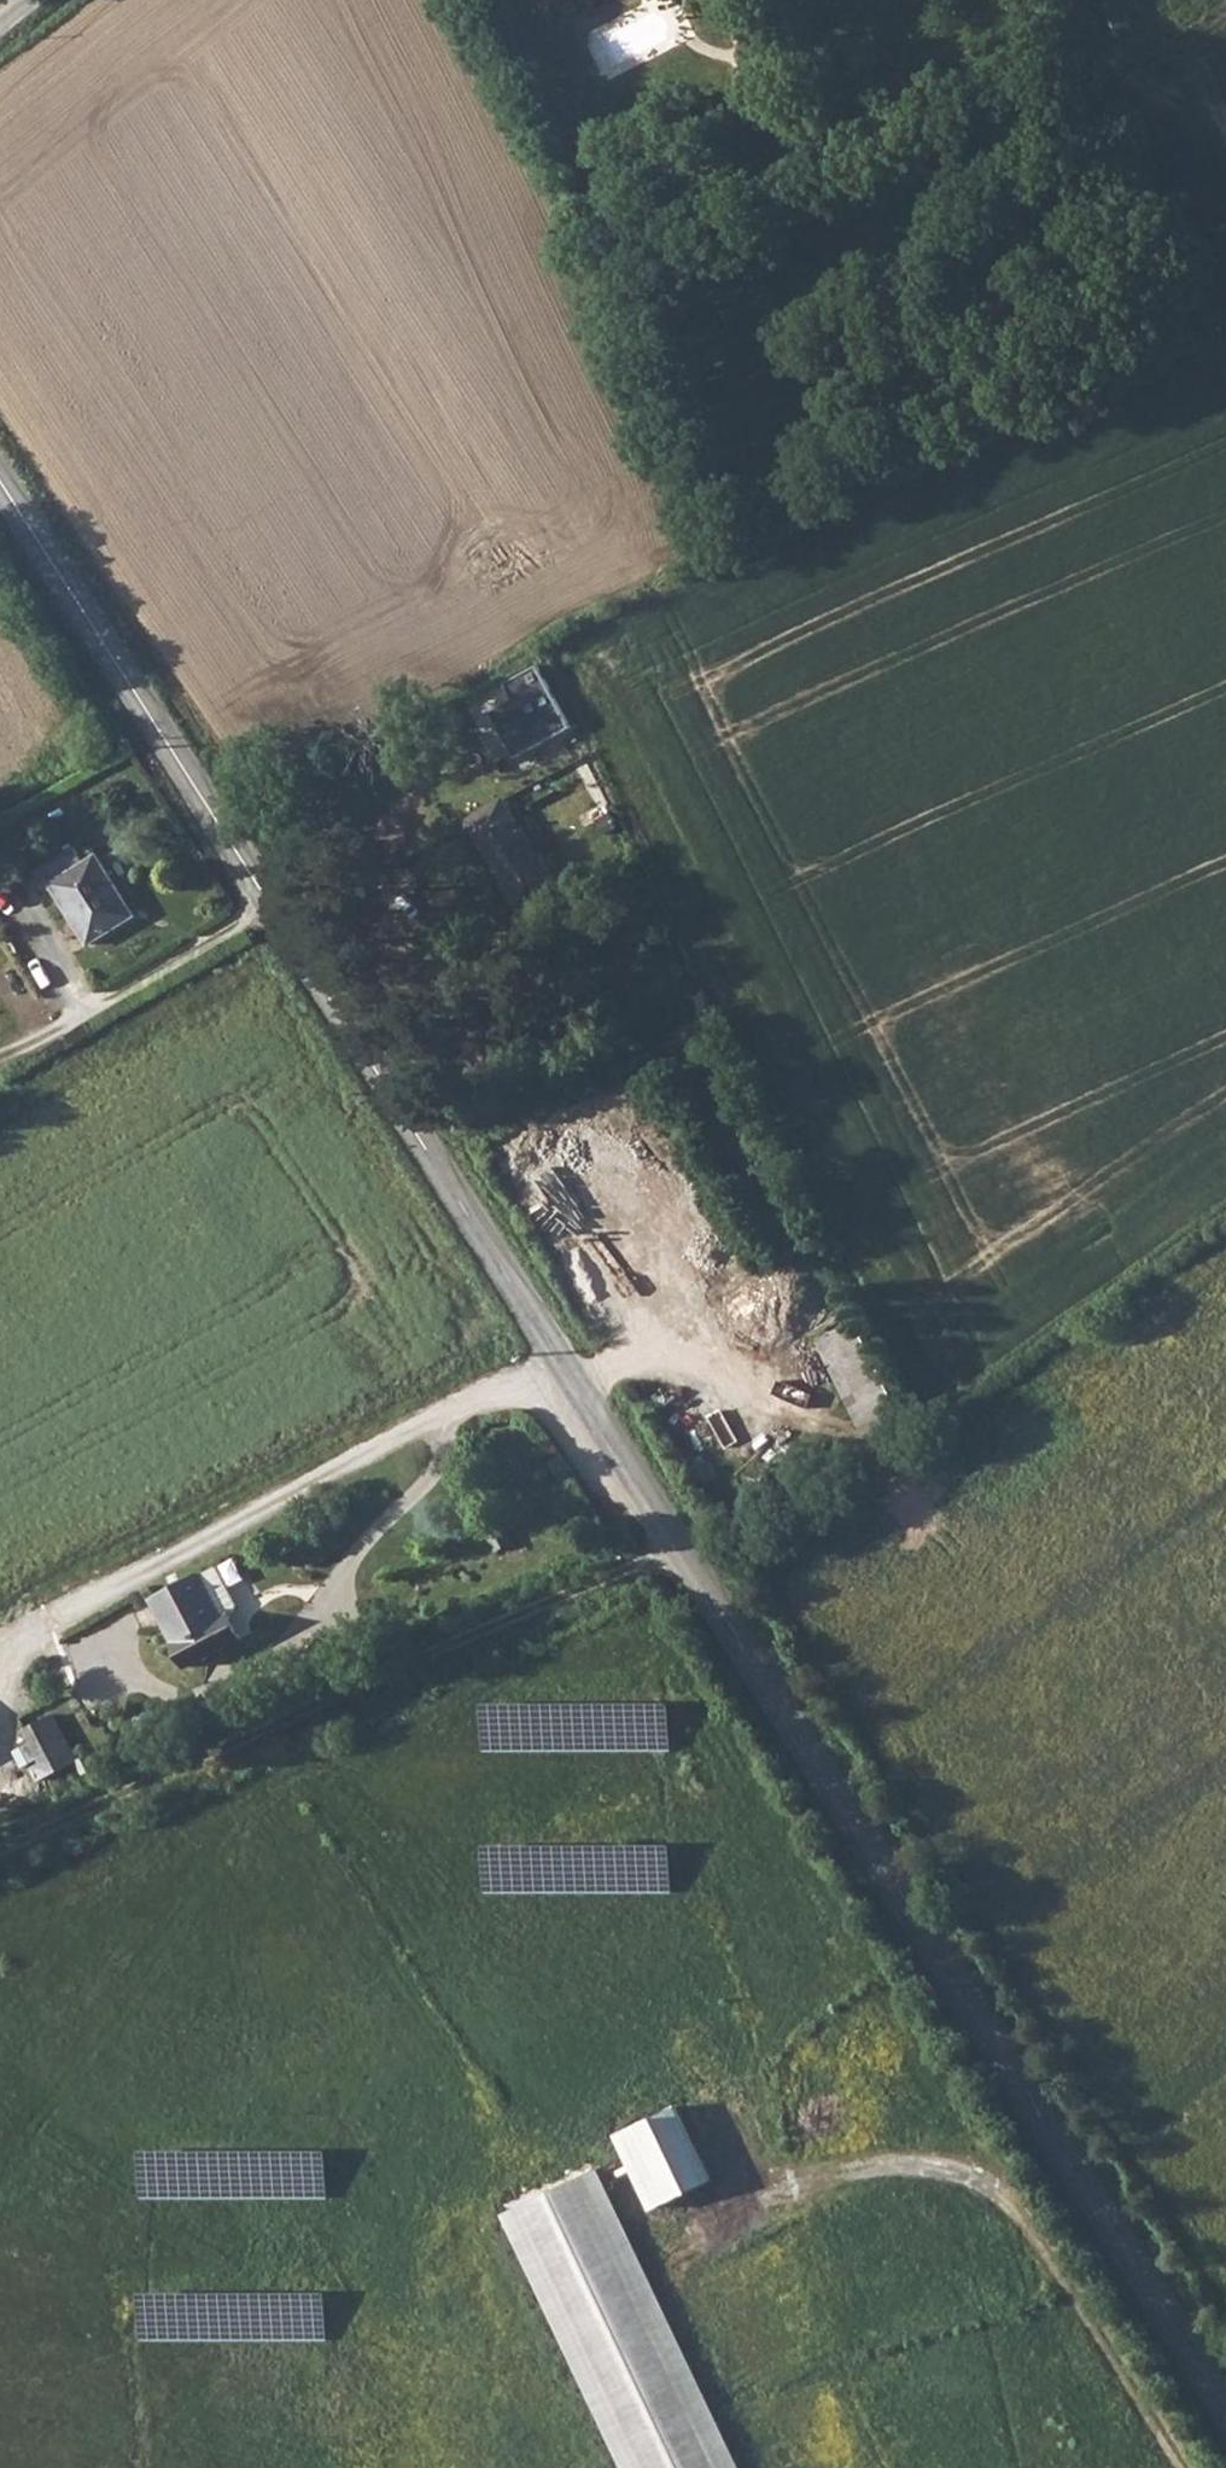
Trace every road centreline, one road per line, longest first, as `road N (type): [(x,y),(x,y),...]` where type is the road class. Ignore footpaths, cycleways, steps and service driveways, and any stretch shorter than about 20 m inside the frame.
road 1 (tertiary): [(1225,2403),(0,485)]
road 2 (track): [(0,1848),(676,1543)]

